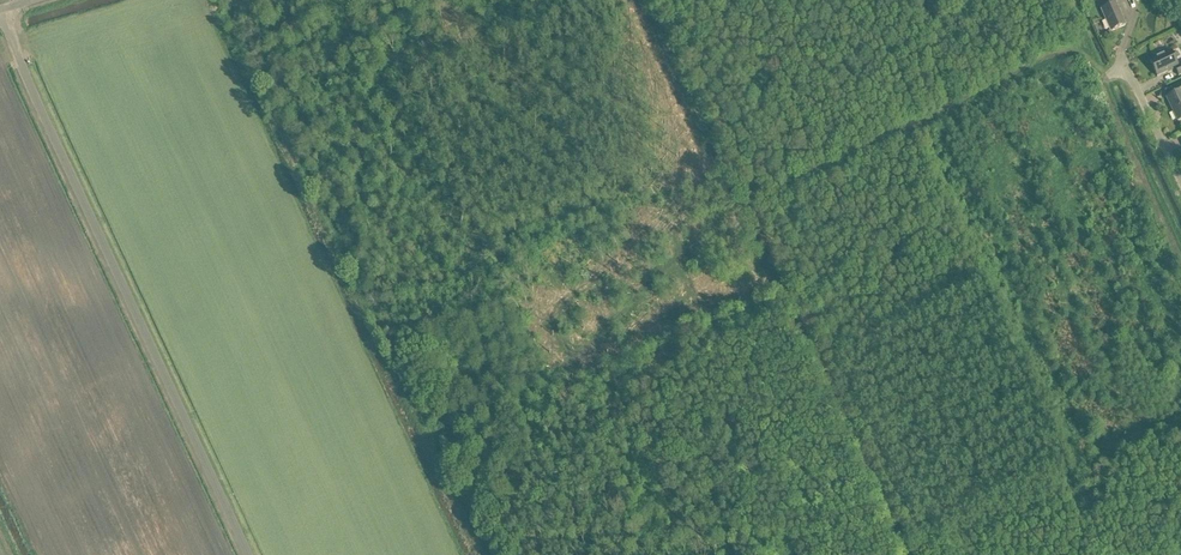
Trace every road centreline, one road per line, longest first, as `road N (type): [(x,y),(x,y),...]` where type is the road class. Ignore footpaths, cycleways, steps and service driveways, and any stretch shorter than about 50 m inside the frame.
road 1 (unclassified): [(249,554),(0,13)]
road 2 (residential): [(1123,62),(1180,183)]

